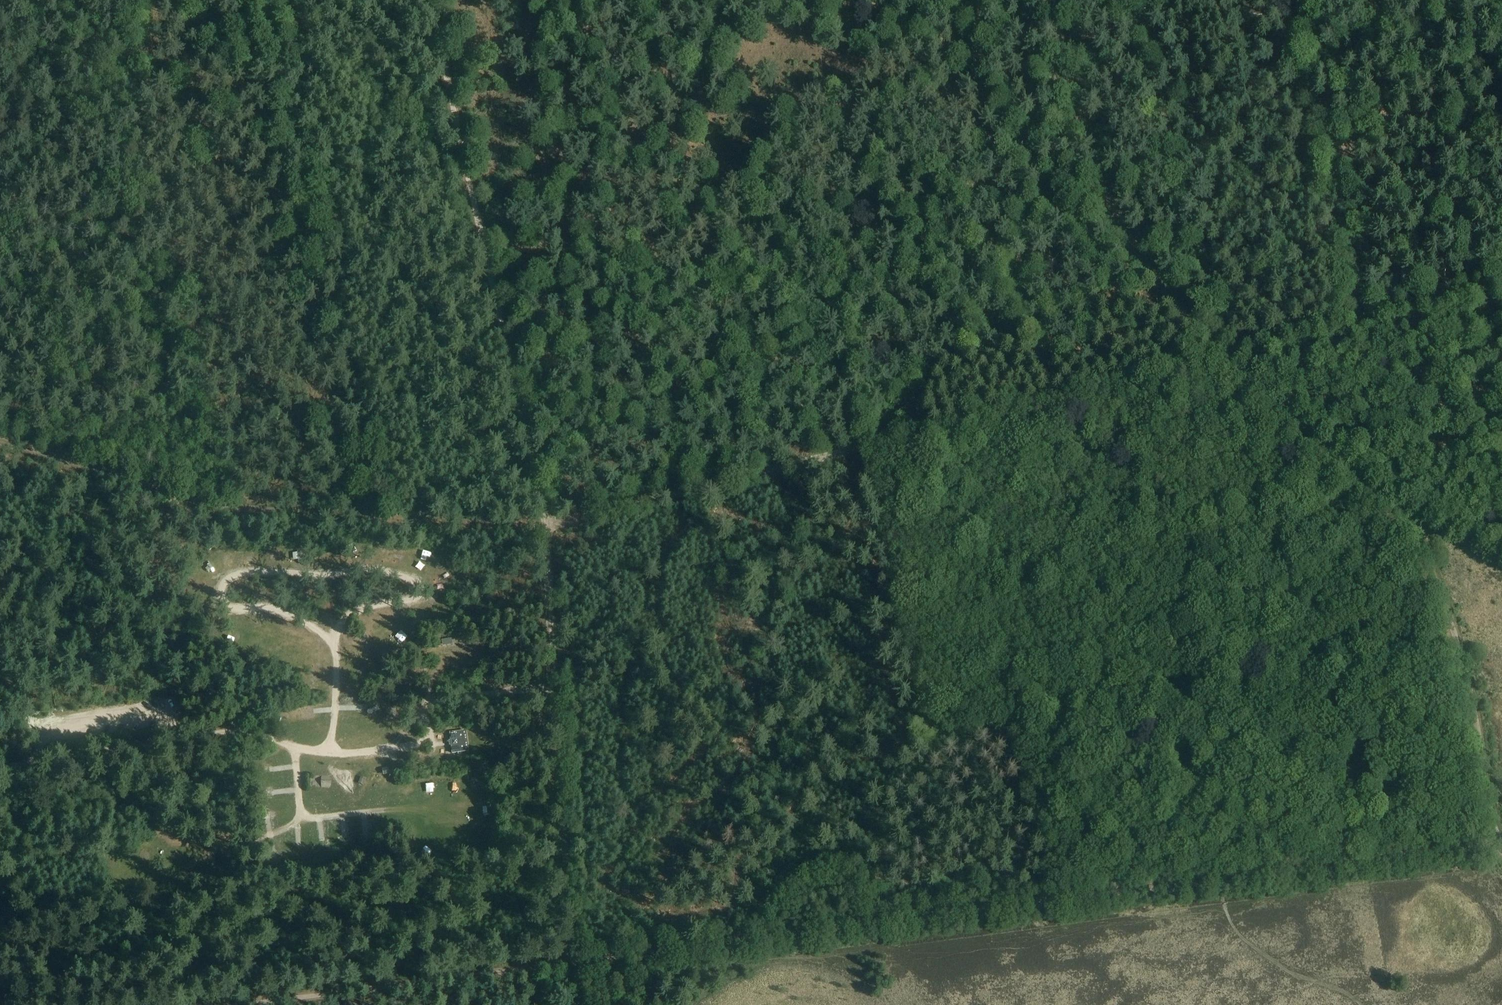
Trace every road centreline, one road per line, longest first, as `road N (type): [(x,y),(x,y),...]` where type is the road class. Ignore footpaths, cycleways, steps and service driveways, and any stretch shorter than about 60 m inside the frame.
road 1 (track): [(1501,842),(1466,672),(1412,531),(1220,353)]
road 2 (track): [(548,526),(212,499),(0,438)]
road 3 (track): [(548,526),(433,0)]
road 4 (track): [(578,958),(548,526)]
road 5 (track): [(639,950),(1056,897)]
road 6 (track): [(1220,353),(1169,294),(1117,213),(1052,0)]
road 7 (track): [(212,1004),(578,958)]
road 8 (track): [(0,767),(231,732),(298,749)]
road 9 (track): [(1220,879),(1501,842)]
road 10 (track): [(709,484),(981,414)]
road 11 (track): [(981,414),(1220,353)]
road 12 (track): [(408,746),(425,742),(429,704),(560,688)]
road 13 (track): [(1501,292),(1333,330)]
road 14 (track): [(548,526),(709,484)]
road 15 (track): [(1056,897),(1220,879)]

